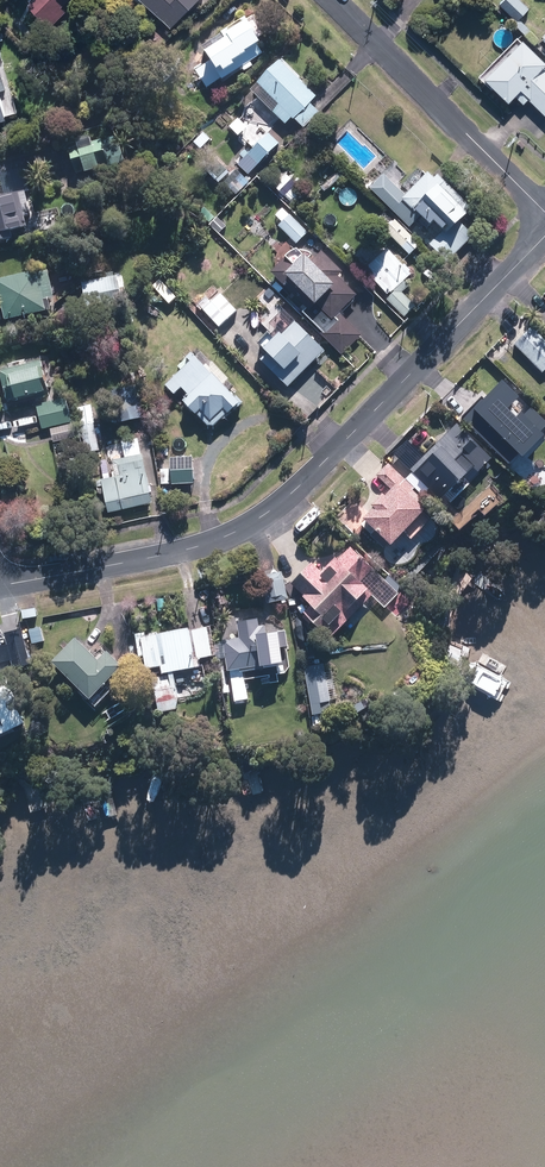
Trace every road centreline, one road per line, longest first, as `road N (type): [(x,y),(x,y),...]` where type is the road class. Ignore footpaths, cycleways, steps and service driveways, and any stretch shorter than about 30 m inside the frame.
road 1 (residential): [(544,237),(250,527),(182,551),(0,585)]
road 2 (residential): [(337,0),(544,213)]
road 3 (track): [(373,473),(352,519),(383,564),(409,574),(459,561)]

